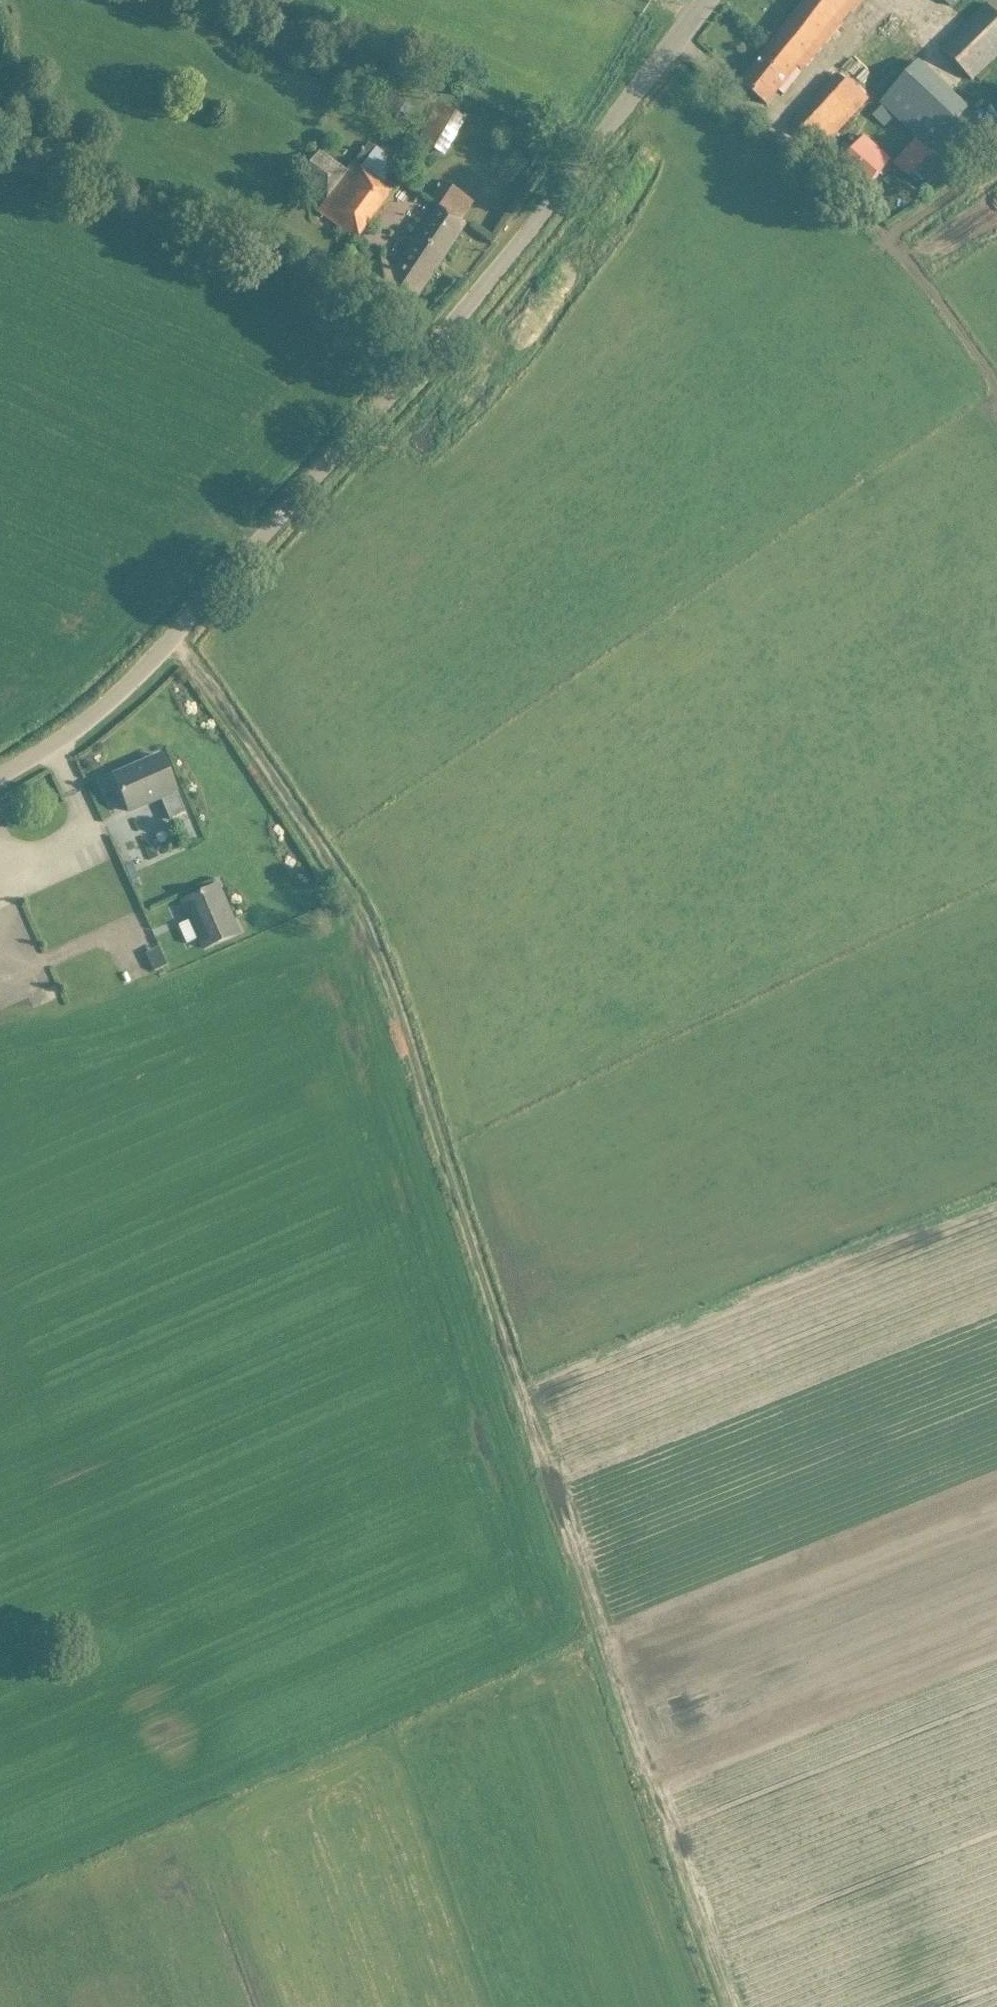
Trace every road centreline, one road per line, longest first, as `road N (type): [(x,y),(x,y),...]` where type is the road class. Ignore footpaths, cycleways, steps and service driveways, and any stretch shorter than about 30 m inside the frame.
road 1 (unclassified): [(0,788),(99,722),(191,633),(383,420),(506,274),(702,0)]

